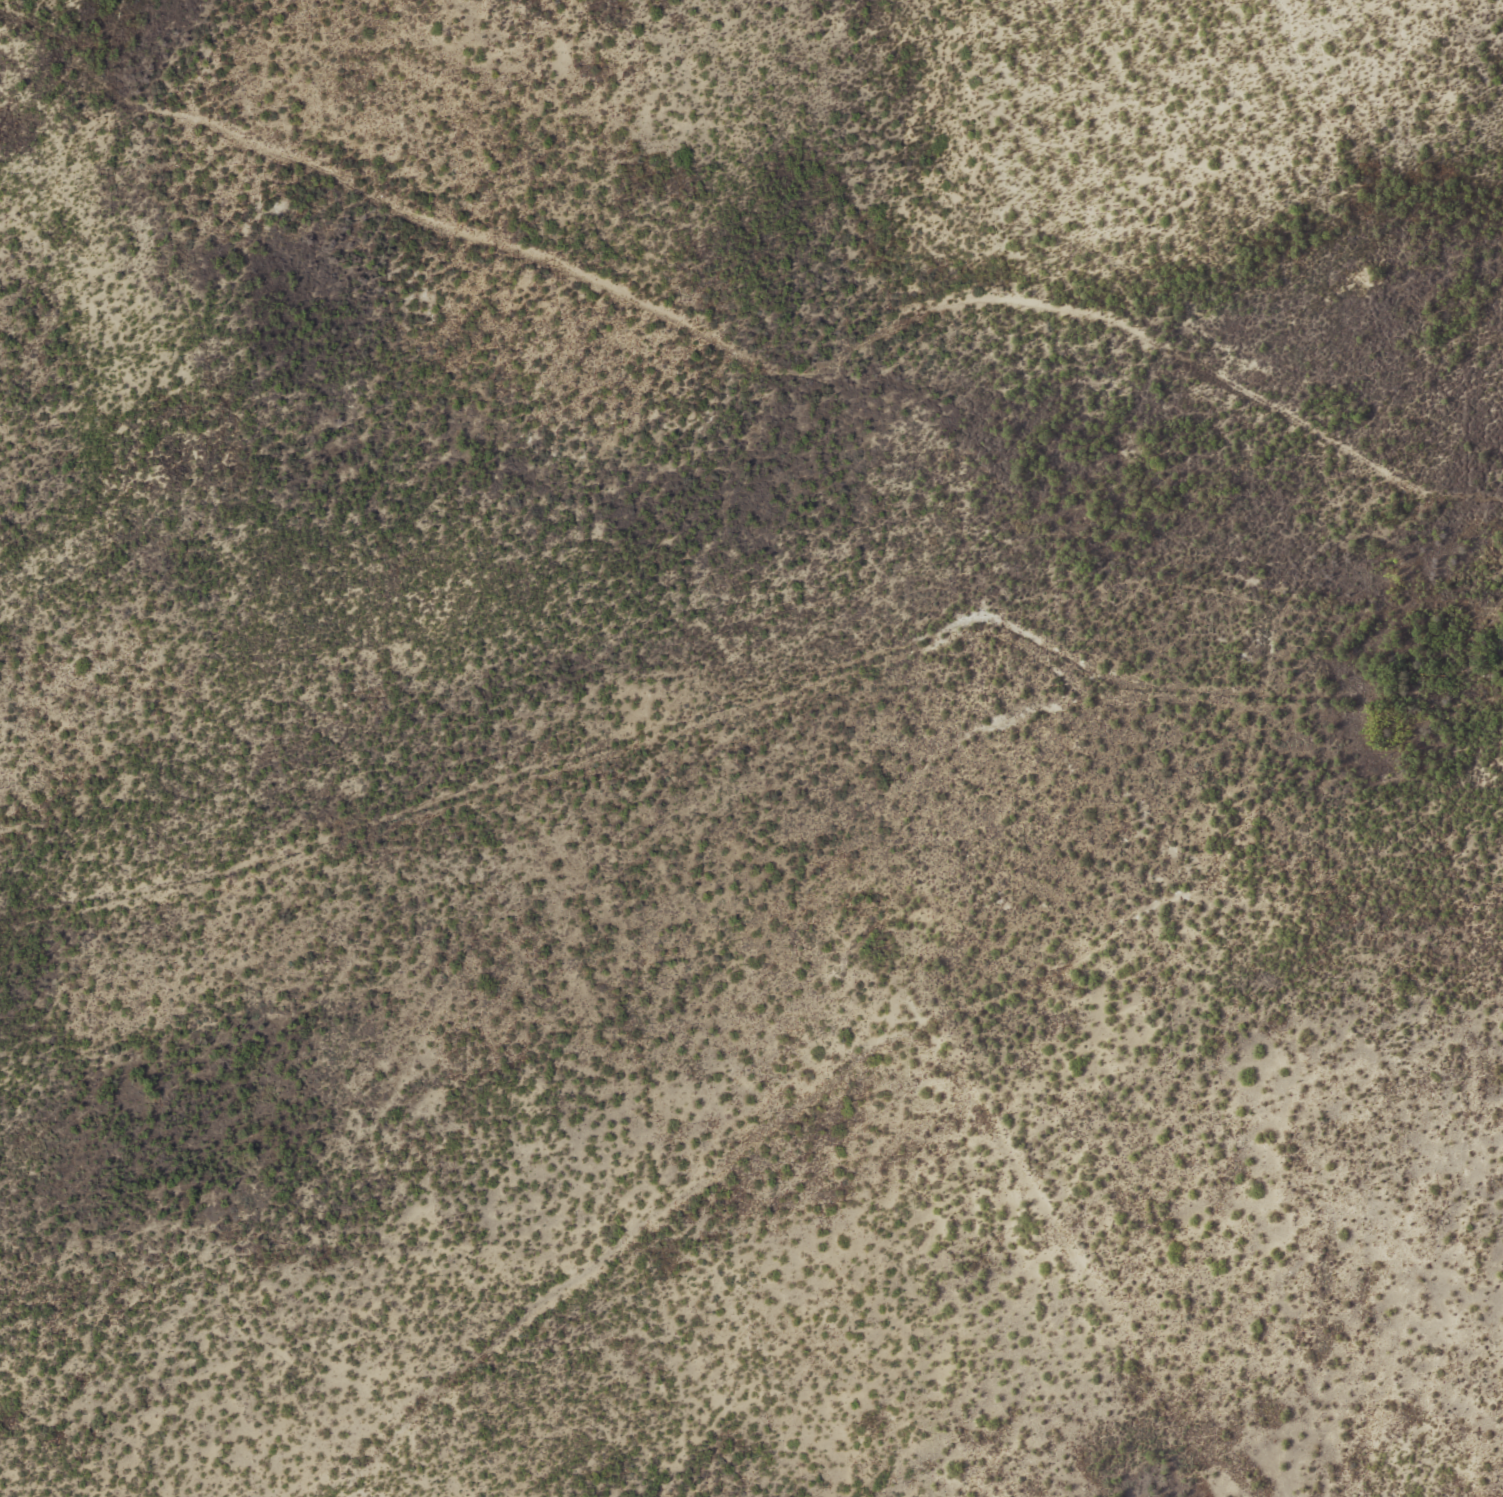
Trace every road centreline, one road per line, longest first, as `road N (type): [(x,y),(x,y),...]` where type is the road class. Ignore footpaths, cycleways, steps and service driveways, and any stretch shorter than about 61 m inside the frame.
road 1 (track): [(1502,498),(1475,489),(1408,493),(1080,308),(995,298),(959,303),(897,323),(827,372),(749,356),(564,263),(134,107),(64,40),(0,10)]

